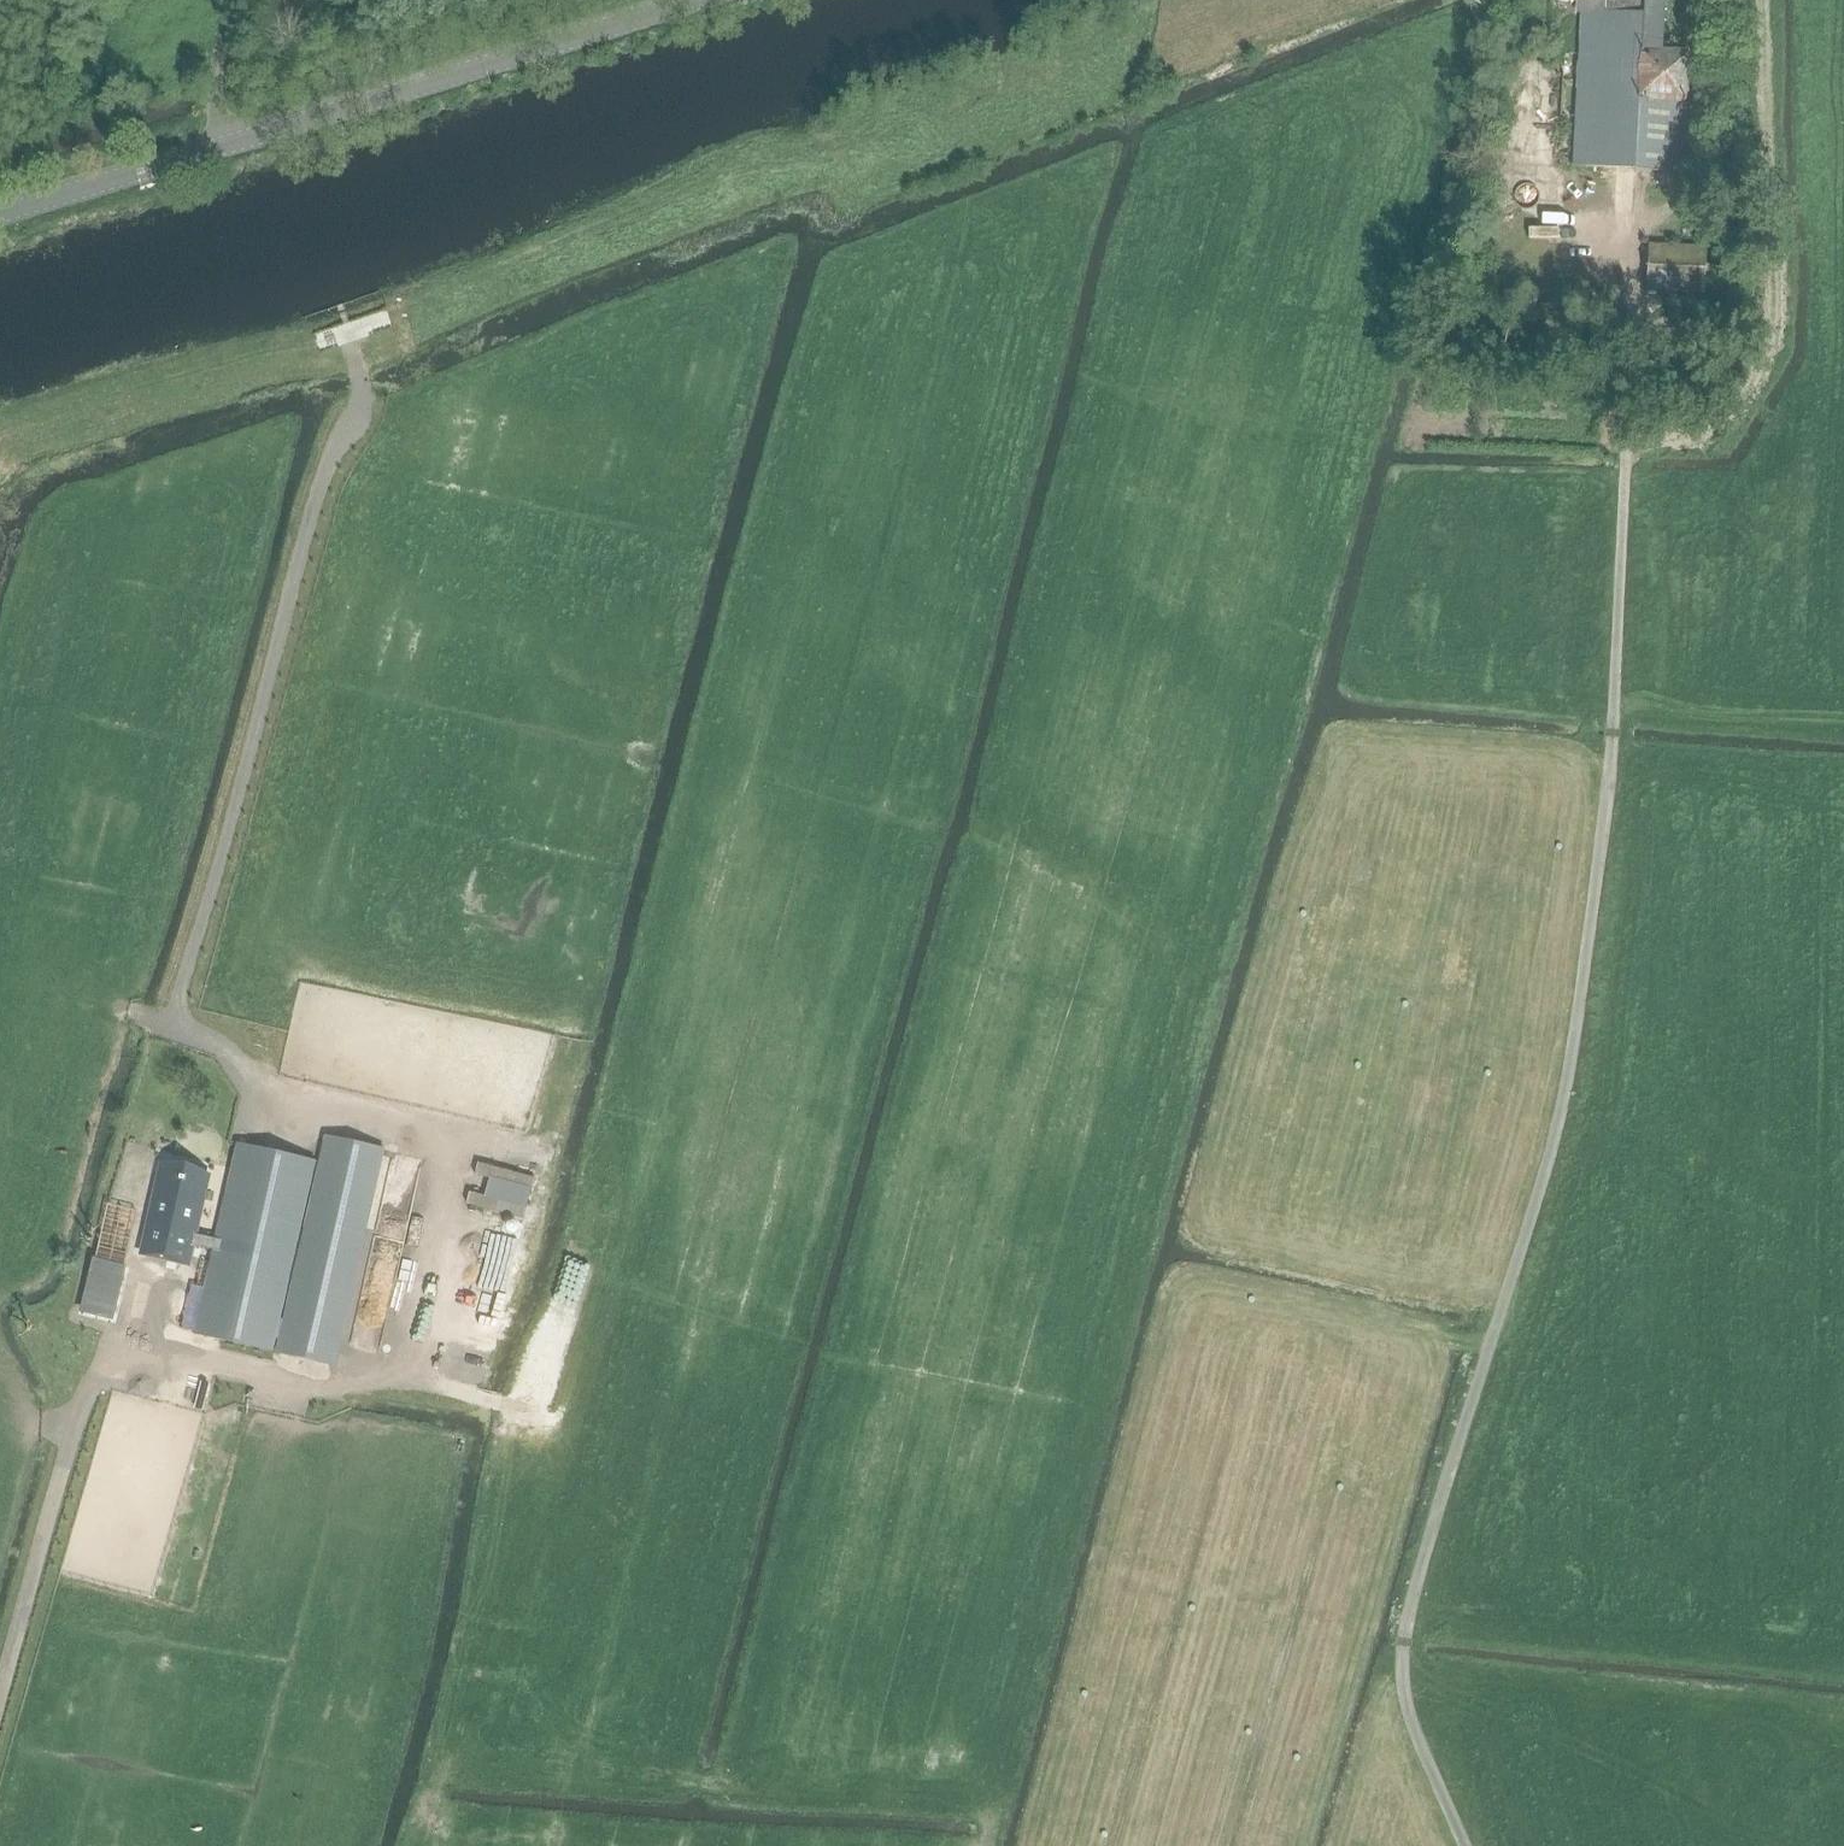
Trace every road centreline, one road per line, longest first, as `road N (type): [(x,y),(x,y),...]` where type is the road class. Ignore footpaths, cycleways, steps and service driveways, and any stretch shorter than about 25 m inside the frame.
road 1 (unclassified): [(1462,1845),(1403,1713),(1390,1654),(1573,1002),(1597,841),(1637,255)]
road 2 (tertiary): [(0,214),(694,0)]
road 3 (track): [(1625,426),(1697,424),(1733,409),(1760,375),(1775,327),(1764,0)]

